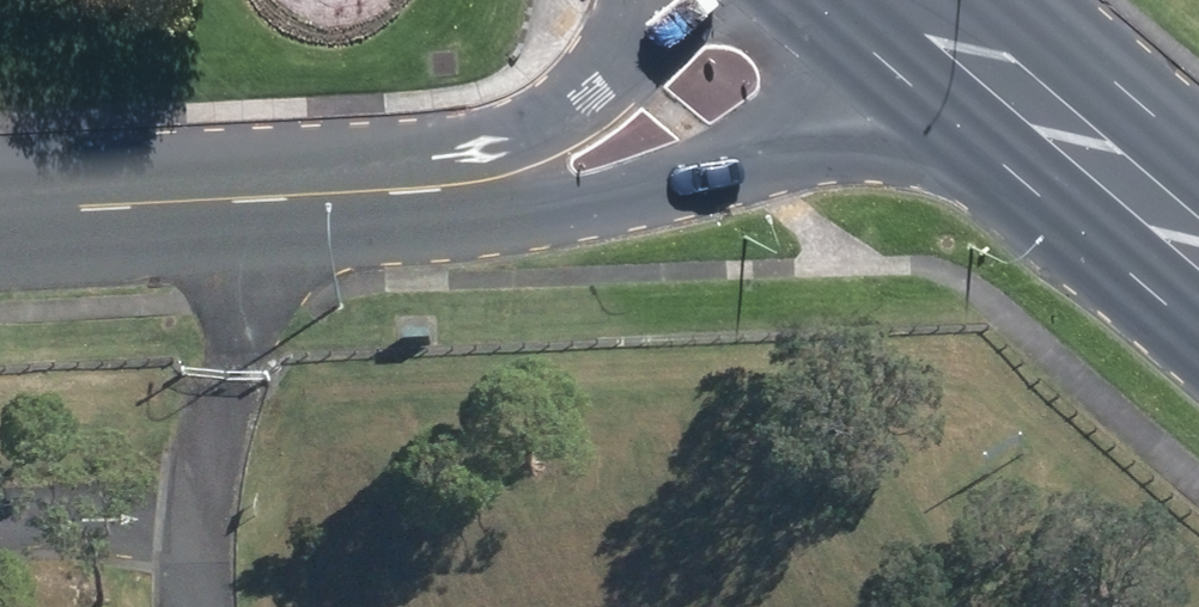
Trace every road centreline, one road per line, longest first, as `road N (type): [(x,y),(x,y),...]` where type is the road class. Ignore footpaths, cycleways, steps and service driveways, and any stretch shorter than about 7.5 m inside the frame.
road 1 (tertiary): [(916,5),(814,100),(732,162),(629,198),(424,197)]
road 2 (tertiary): [(0,215),(424,197)]
road 3 (primary): [(916,5),(1198,238)]
road 4 (tertiary): [(424,197),(558,128),(683,0)]

